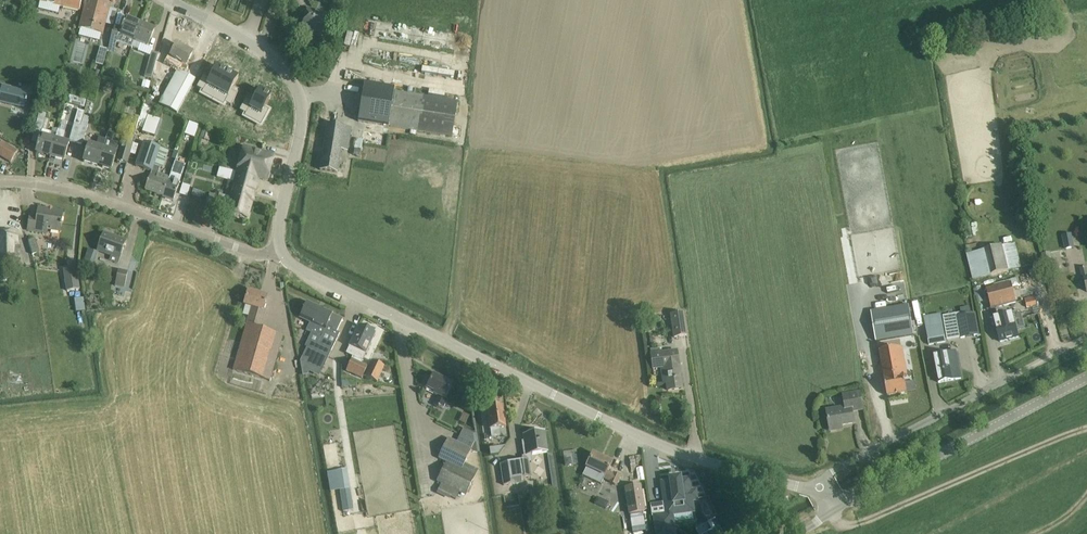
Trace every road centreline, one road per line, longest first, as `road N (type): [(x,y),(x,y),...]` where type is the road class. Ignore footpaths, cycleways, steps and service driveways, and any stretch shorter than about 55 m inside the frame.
road 1 (residential): [(781,482),(624,429),(300,270),(281,250)]
road 2 (residential): [(171,0),(278,68),(305,95),(311,136),(288,185),(281,250)]
road 3 (unclassified): [(819,486),(832,471),(1086,339)]
road 4 (residential): [(281,250),(254,254),(78,191),(0,182)]
road 5 (unclassified): [(833,508),(1086,381)]

